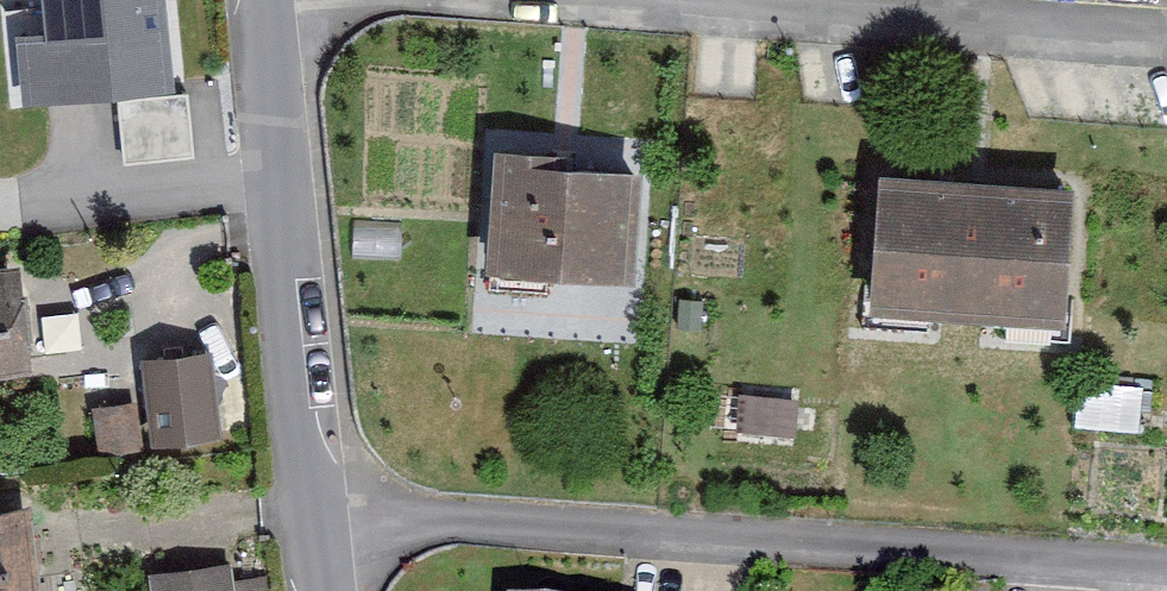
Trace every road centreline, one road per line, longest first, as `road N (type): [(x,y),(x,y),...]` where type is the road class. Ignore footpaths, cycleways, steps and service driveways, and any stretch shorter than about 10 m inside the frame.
road 1 (residential): [(307,519),(1166,567)]
road 2 (residential): [(622,0),(1166,40)]
road 3 (residential): [(265,0),(307,519)]

